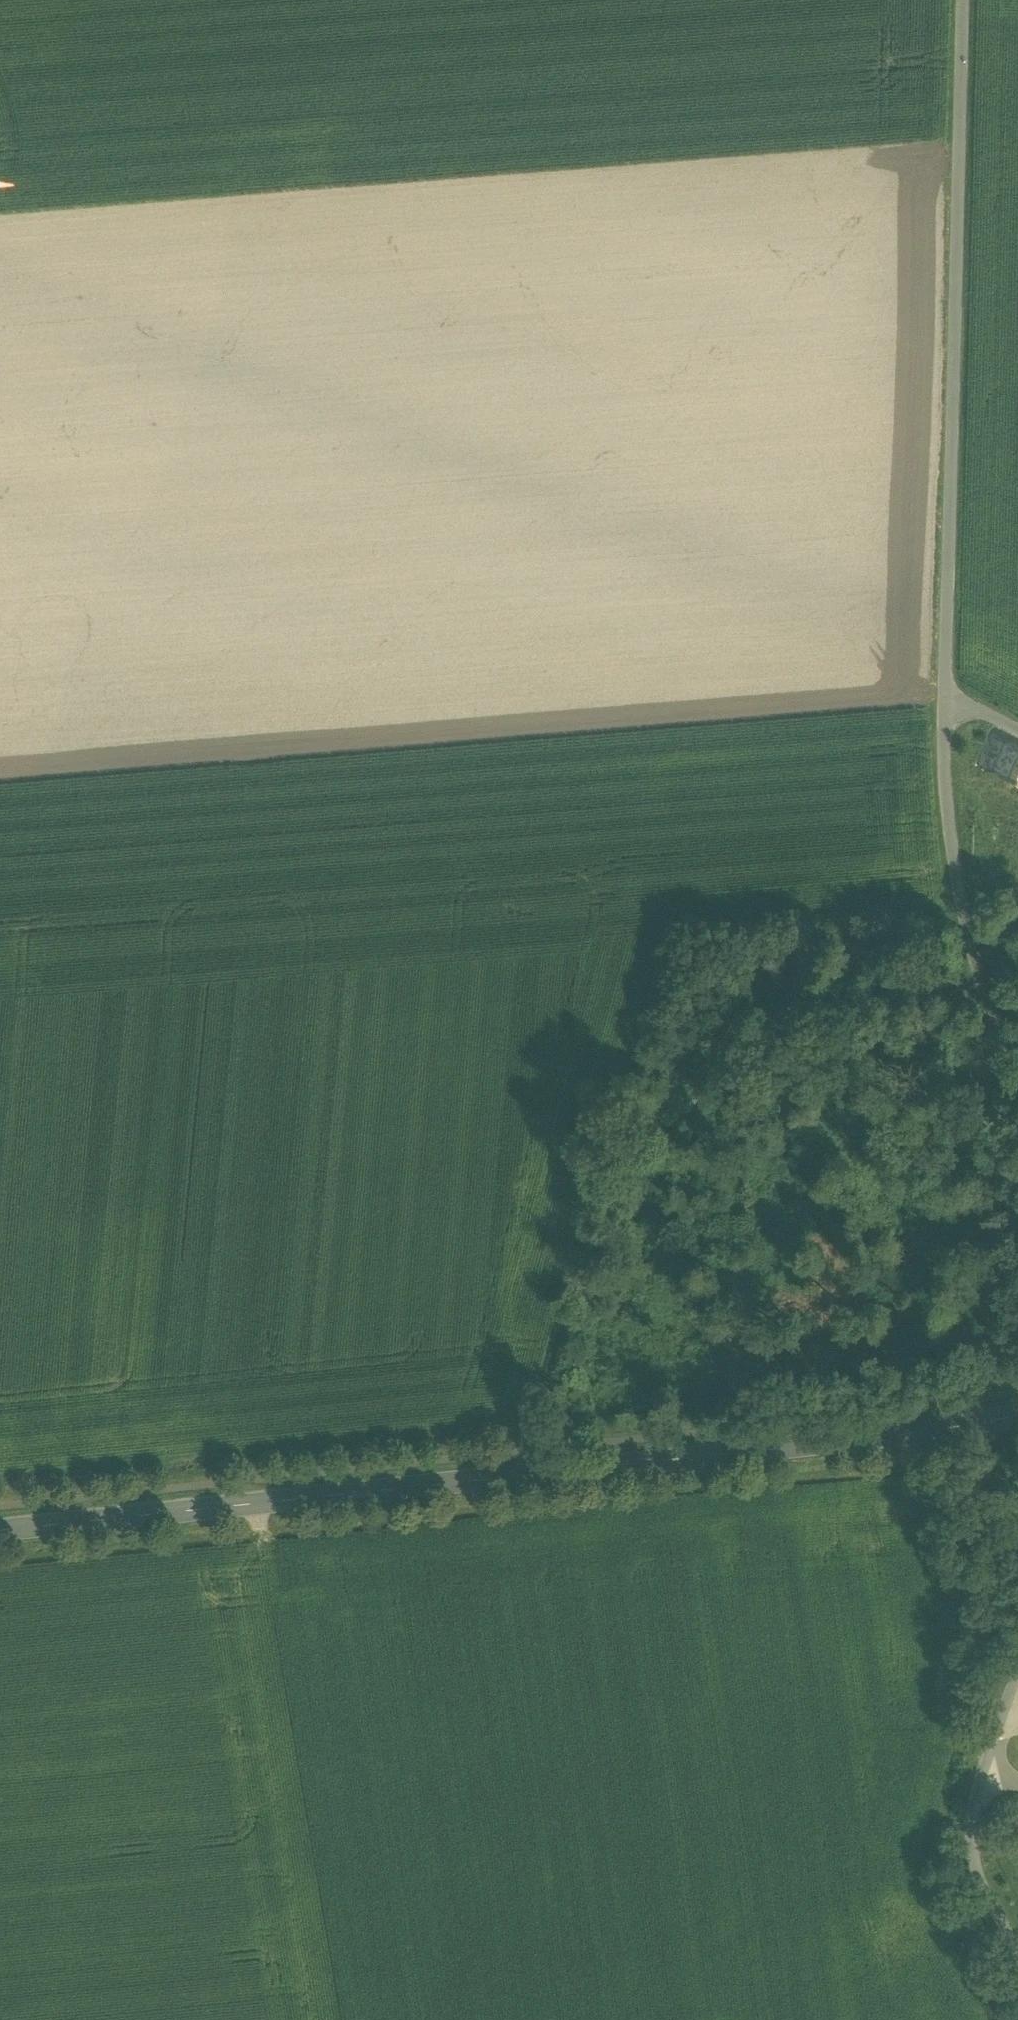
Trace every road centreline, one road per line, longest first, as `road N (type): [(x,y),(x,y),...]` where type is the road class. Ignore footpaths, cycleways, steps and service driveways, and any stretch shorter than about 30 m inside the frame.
road 1 (unclassified): [(1017,1088),(954,851),(948,788),(966,0)]
road 2 (tertiary): [(0,1530),(1017,1414)]
road 3 (unclassified): [(1017,1664),(984,1811),(1017,1937)]

